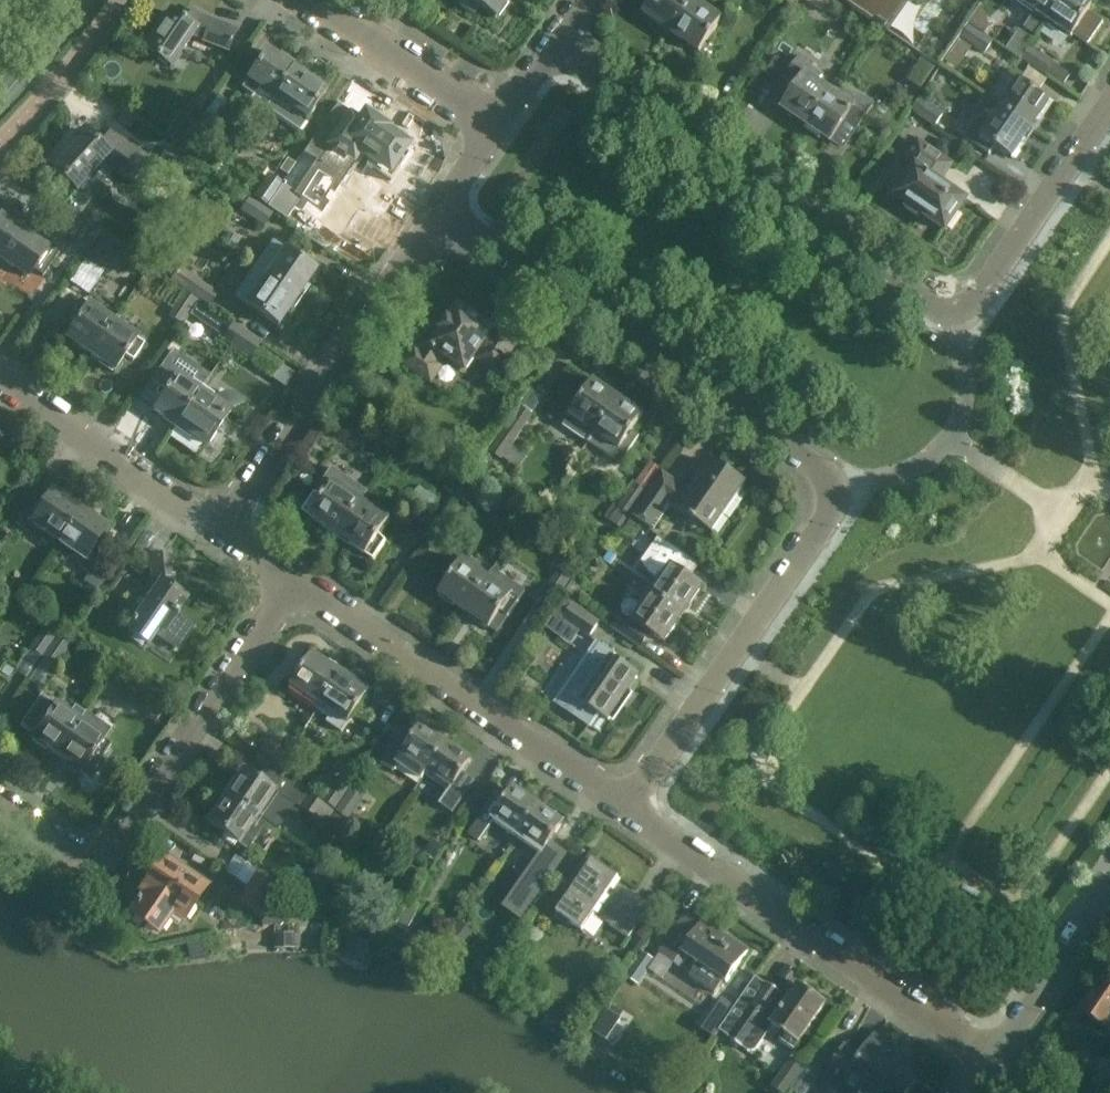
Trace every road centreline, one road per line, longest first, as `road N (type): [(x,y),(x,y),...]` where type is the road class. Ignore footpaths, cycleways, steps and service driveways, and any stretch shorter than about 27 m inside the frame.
road 1 (residential): [(621,808),(828,521),(834,491),(820,468),(441,211)]
road 2 (residential): [(959,314),(935,308),(552,47)]
road 3 (residential): [(0,798),(96,863),(288,579)]
road 4 (residential): [(997,1058),(621,808)]
road 5 (residential): [(621,808),(288,579)]
road 6 (residential): [(221,531),(441,211)]
road 7 (residential): [(221,531),(0,381)]
road 8 (residential): [(959,314),(976,303),(1109,109)]
road 9 (residential): [(496,129),(308,0)]
road 10 (unclassified): [(997,1058),(1109,891)]
road 11 (secondary): [(0,96),(78,0)]

